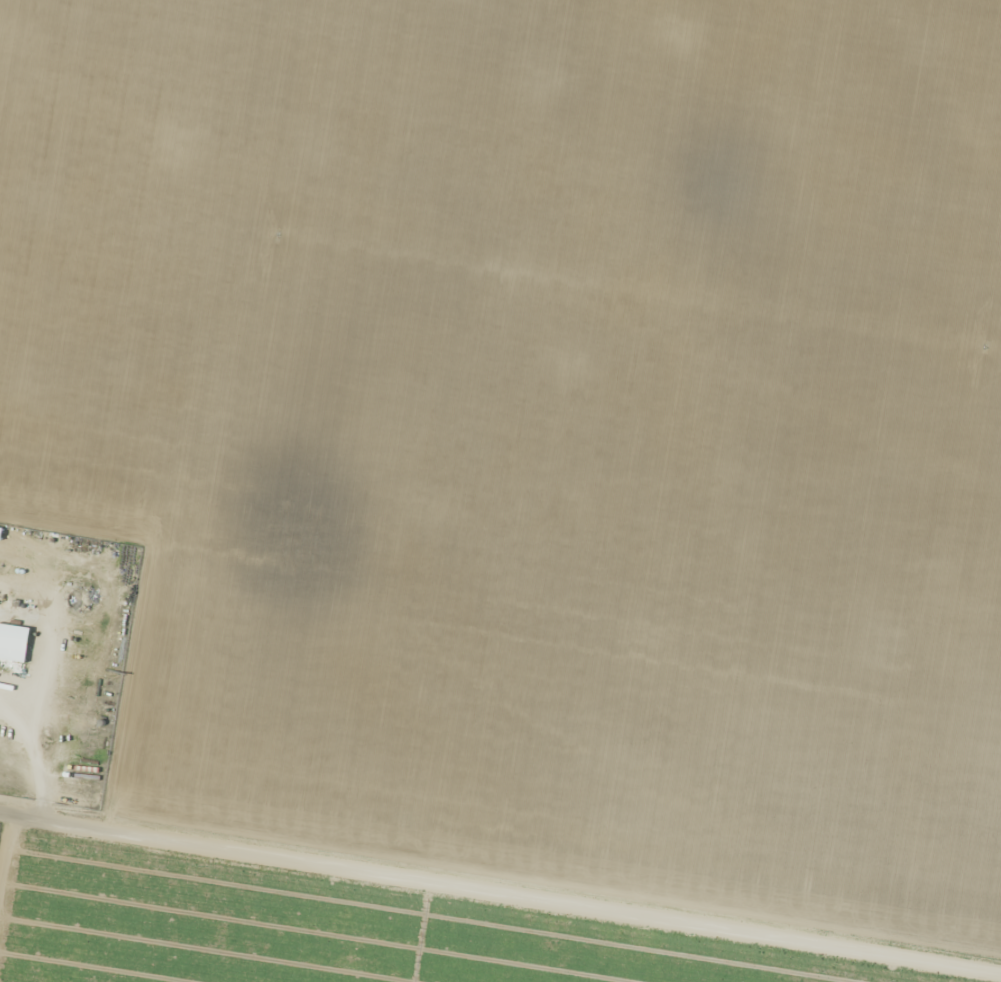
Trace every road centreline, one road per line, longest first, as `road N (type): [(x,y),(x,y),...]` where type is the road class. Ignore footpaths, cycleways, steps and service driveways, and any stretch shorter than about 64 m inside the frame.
road 1 (residential): [(1000,975),(0,811)]

